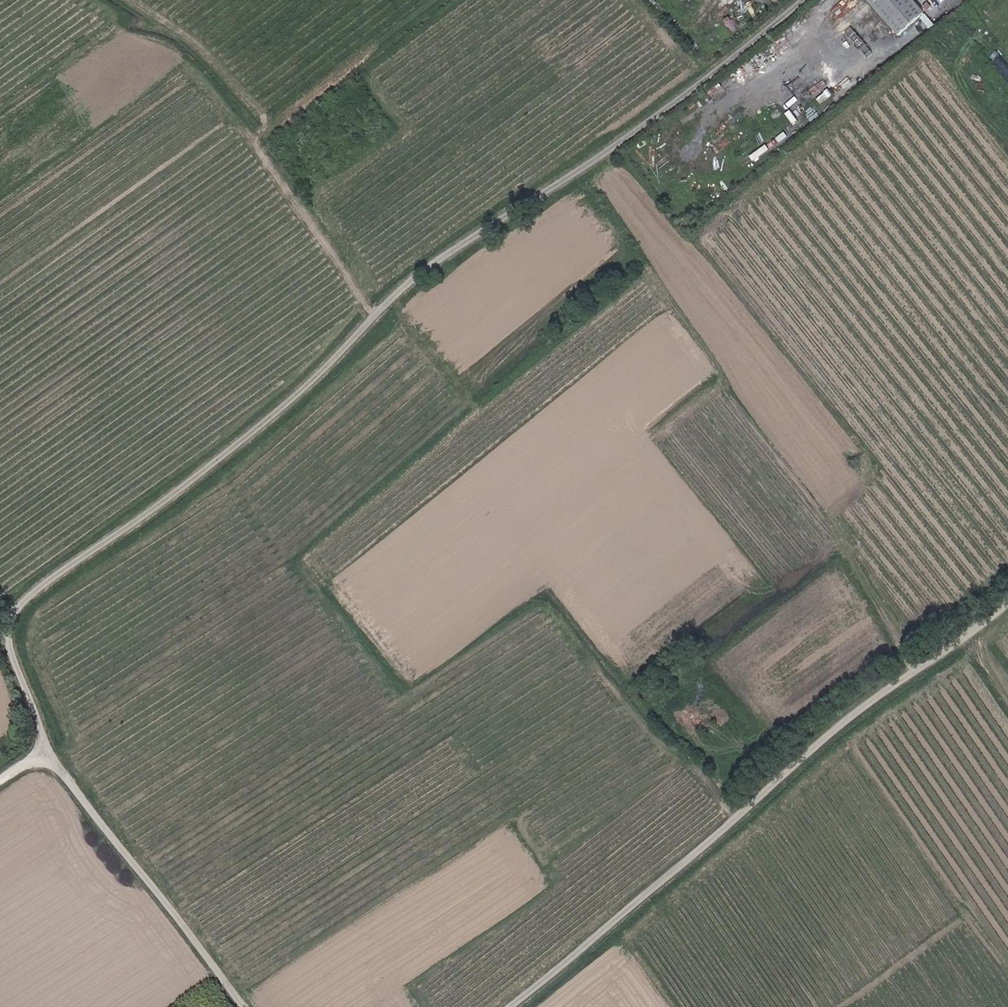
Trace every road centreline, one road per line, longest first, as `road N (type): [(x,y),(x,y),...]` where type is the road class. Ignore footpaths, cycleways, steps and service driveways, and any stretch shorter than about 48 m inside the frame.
road 1 (unclassified): [(245,1006),(50,750),(10,641),(11,614),(223,459),(310,385),(385,305),(635,135),(801,0)]
road 2 (unclassified): [(1007,603),(817,745),(509,1006)]

